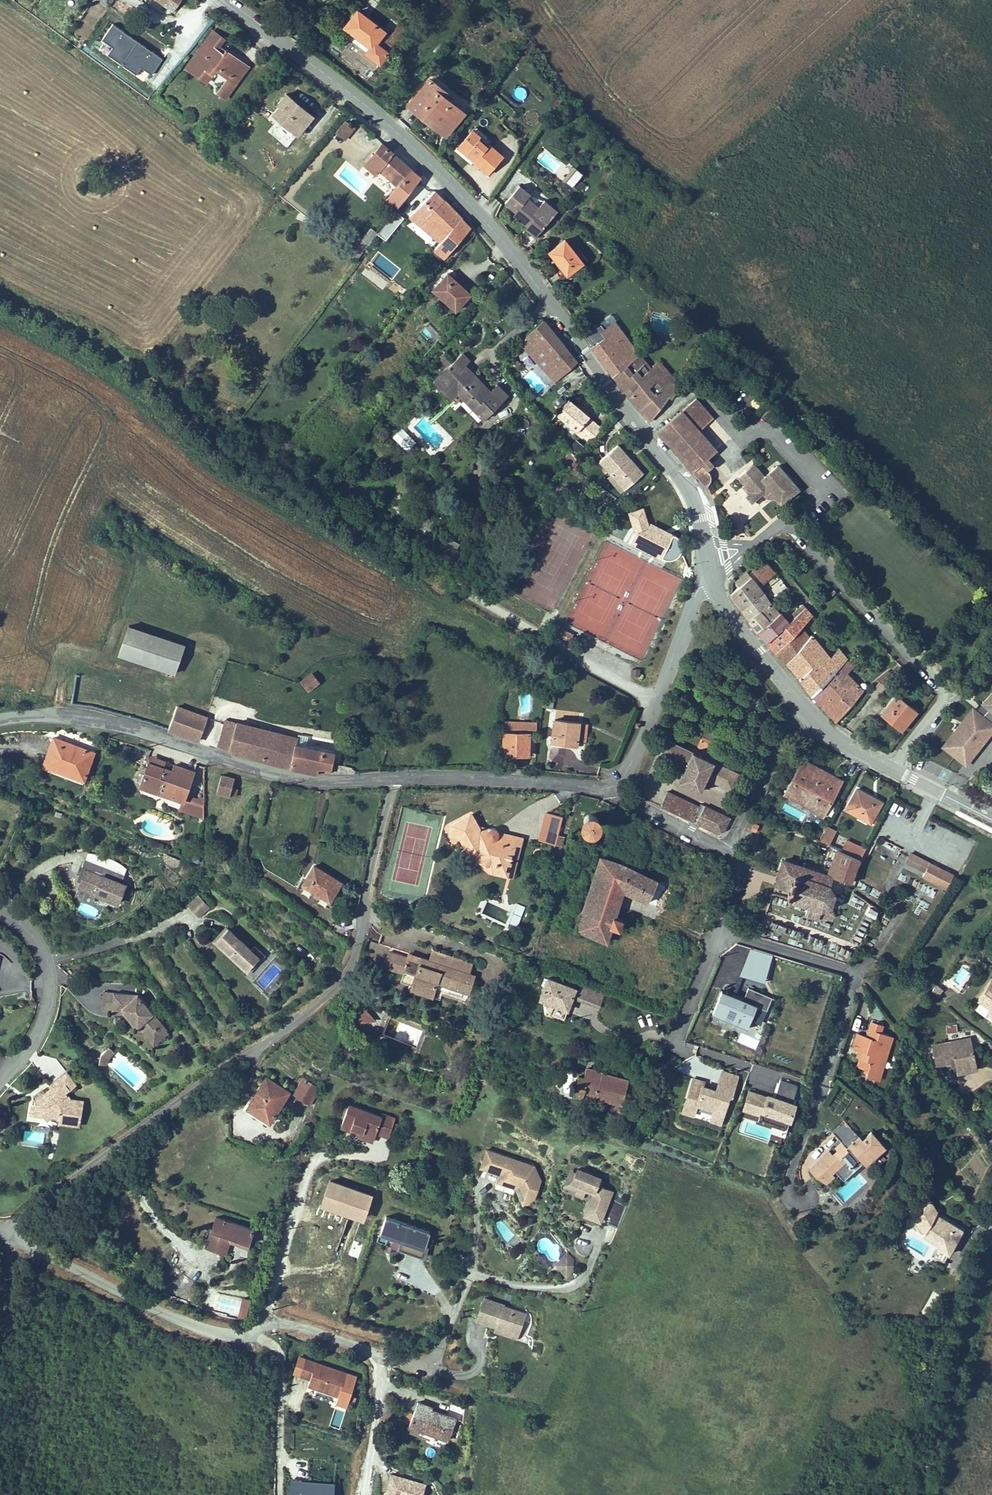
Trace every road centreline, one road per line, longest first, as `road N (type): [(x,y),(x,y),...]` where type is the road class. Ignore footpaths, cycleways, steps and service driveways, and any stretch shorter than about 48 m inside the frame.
road 1 (tertiary): [(703,541),(684,484),(503,240),(385,122),(223,0)]
road 2 (residential): [(11,1226),(335,987),(356,951),(392,779)]
road 3 (track): [(0,291),(134,366),(272,481),(455,586)]
road 4 (residential): [(11,1226),(21,1242),(212,1328),(232,1334),(283,1319),(427,1360)]
road 5 (residential): [(0,720),(81,718),(317,783),(392,779)]
road 6 (residential): [(751,545),(777,523),(793,526),(943,685),(936,709),(893,769)]
road 7 (track): [(918,1494),(991,1226)]
road 8 (residential): [(716,931),(850,977),(818,1080)]
road 9 (residential): [(455,586),(656,701)]
road 10 (residential): [(392,779),(609,788)]
road 11 (residential): [(0,909),(31,934),(49,971),(40,1025),(0,1080)]
road 12 (residential): [(805,709),(785,728),(727,850)]
road 13 (tertiary): [(805,709),(725,612),(711,582)]
road 14 (residential): [(727,850),(609,788)]
road 15 (residential): [(656,701),(695,598),(711,582)]

